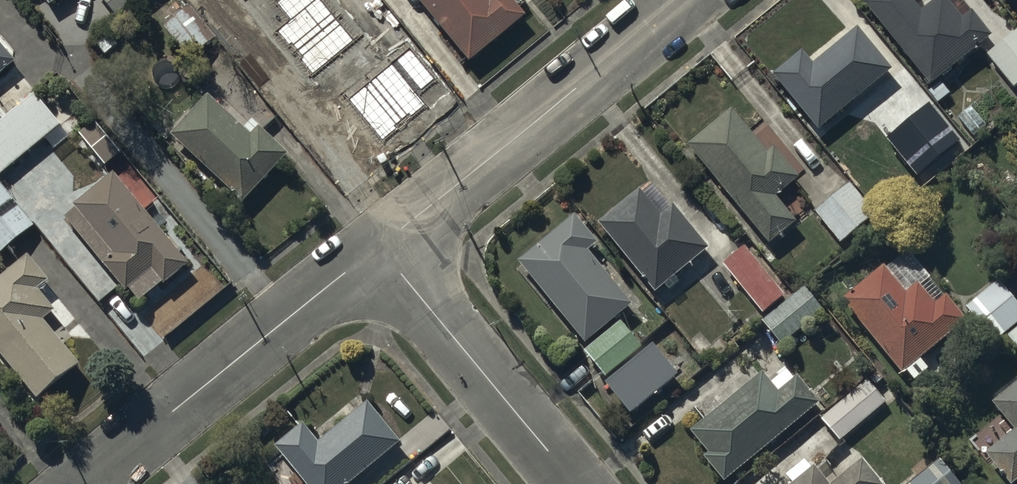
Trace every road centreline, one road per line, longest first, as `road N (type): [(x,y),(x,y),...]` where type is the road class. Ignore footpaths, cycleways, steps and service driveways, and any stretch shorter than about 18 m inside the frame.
road 1 (residential): [(380,254),(688,0)]
road 2 (residential): [(86,483),(380,254)]
road 3 (residential): [(569,483),(380,254)]

